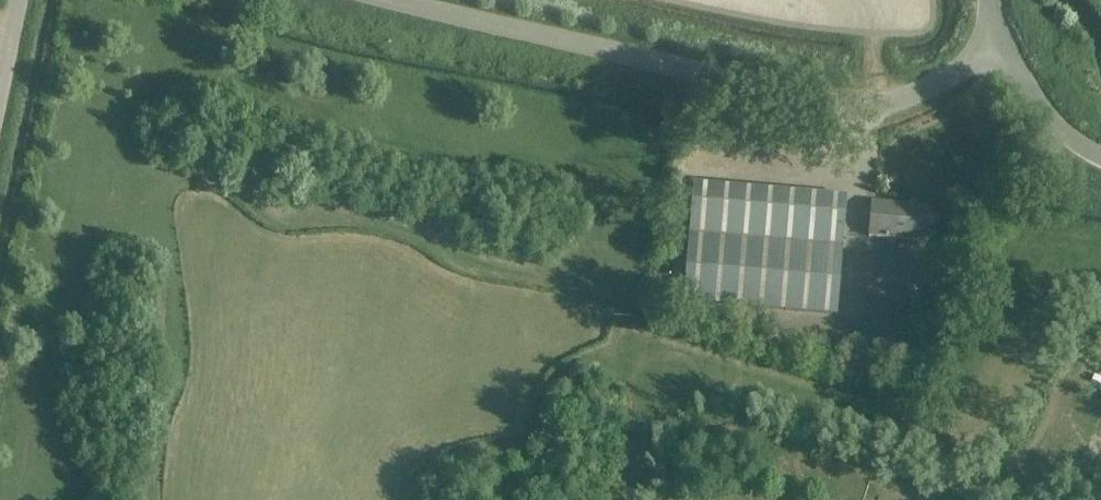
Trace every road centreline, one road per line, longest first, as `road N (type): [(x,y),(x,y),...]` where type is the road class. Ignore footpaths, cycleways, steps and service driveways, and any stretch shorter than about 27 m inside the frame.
road 1 (track): [(149,499),(165,379),(166,208),(183,182),(236,180),(286,211),(402,220),(506,263),(599,285),(612,330),(610,373),(957,446),(1024,268),(1070,249),(1100,255)]
road 2 (unclassified): [(998,42),(928,94),(849,111),(393,0)]
road 3 (unclassified): [(1100,158),(1048,117),(998,42)]

